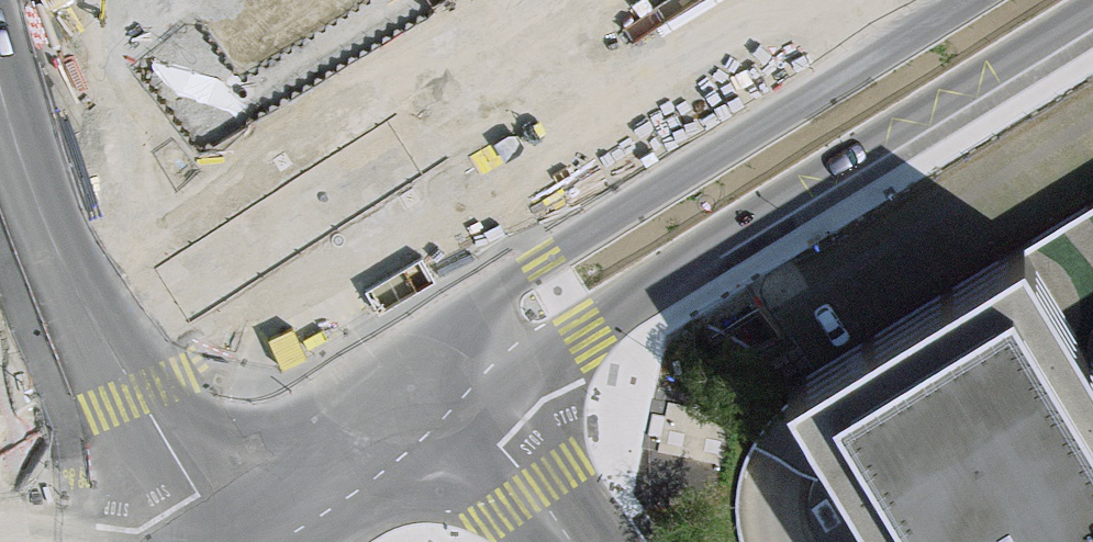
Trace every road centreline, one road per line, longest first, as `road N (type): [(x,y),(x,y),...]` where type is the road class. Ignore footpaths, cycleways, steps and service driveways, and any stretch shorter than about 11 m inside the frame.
road 1 (tertiary): [(468,403),(1092,9)]
road 2 (tertiary): [(911,0),(459,280)]
road 3 (tertiary): [(343,348),(107,0)]
road 4 (tertiary): [(343,348),(25,541)]
road 5 (tertiary): [(570,541),(468,403)]
road 6 (tertiary): [(468,403),(343,348)]
road 7 (tertiary): [(459,280),(343,348)]
road 8 (tertiary): [(258,541),(366,471)]
road 9 (tertiary): [(366,471),(343,348)]
road 10 (tertiary): [(459,280),(468,403)]
road 11 (tertiary): [(366,471),(468,403)]

